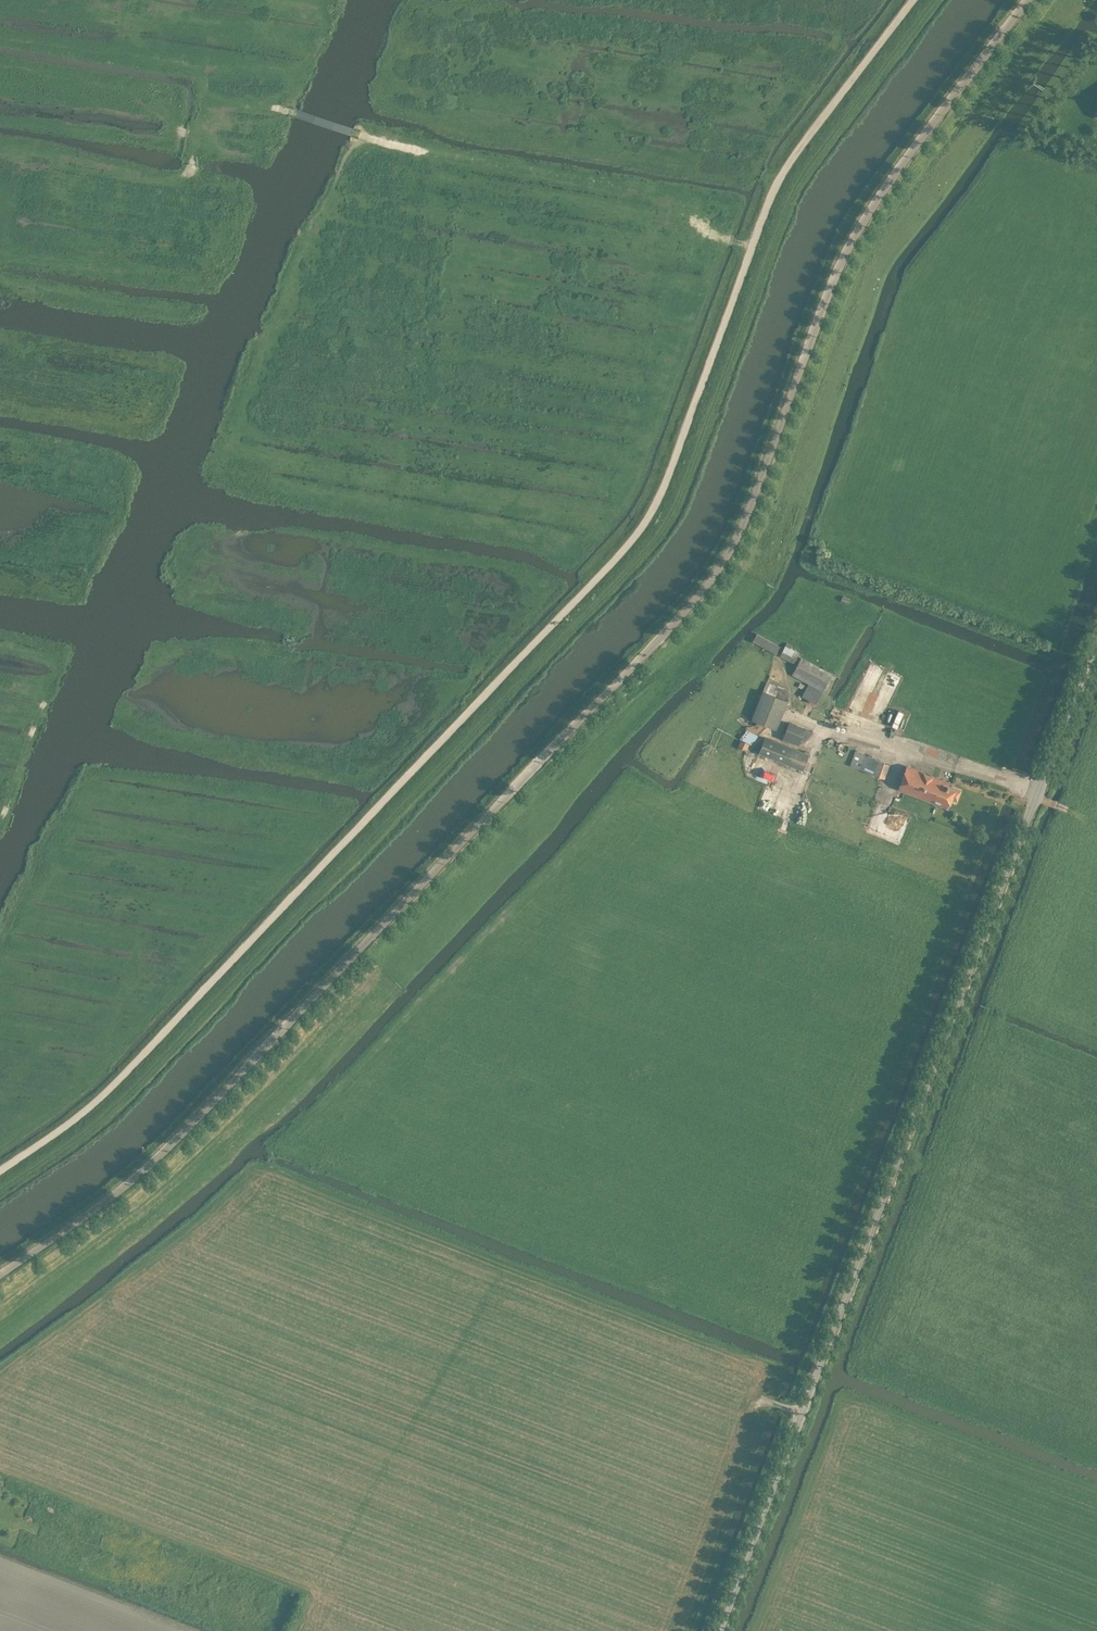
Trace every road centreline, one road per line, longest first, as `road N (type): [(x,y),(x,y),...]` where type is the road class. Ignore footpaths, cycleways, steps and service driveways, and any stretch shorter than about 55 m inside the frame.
road 1 (unclassified): [(0,1275),(191,1126),(707,586),(747,520),(864,223),(1030,0)]
road 2 (track): [(0,1171),(119,1078),(634,537),(663,488),(771,195),(914,0)]
road 3 (unclassified): [(719,1630),(1096,636)]

